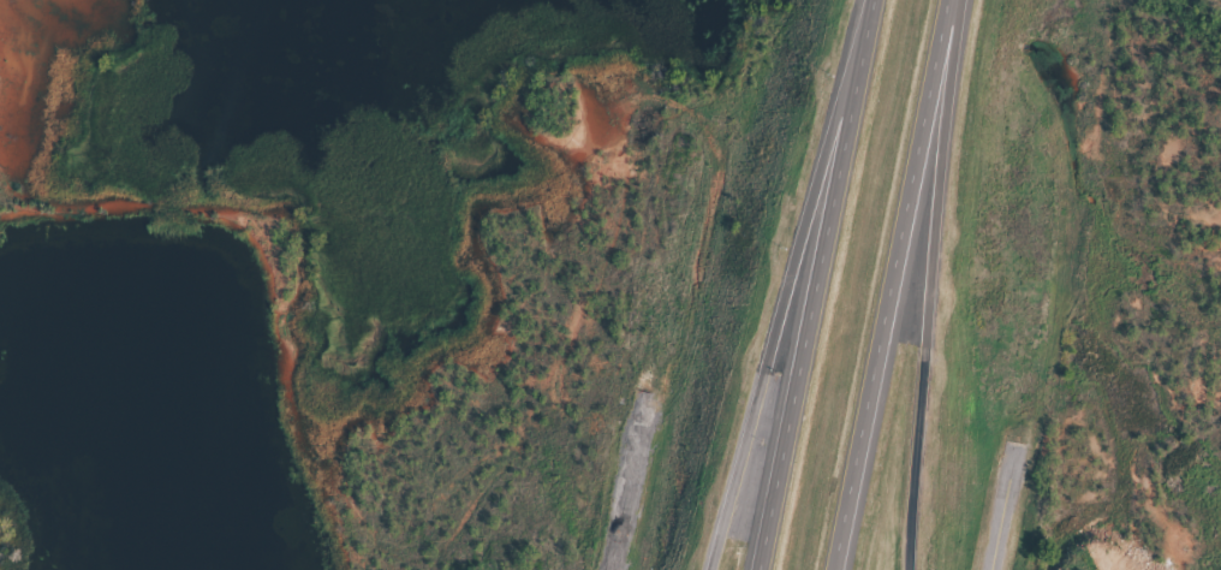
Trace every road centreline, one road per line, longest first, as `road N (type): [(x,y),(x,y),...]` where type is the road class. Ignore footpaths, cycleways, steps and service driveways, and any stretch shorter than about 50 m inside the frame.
road 1 (trunk): [(859,0),(711,569)]
road 2 (trunk): [(822,569),(943,0)]
road 3 (trunk): [(867,0),(750,569)]
road 4 (trunk): [(911,569),(954,0)]
road 5 (residential): [(648,397),(612,569)]
road 6 (residential): [(989,569),(1015,445)]

